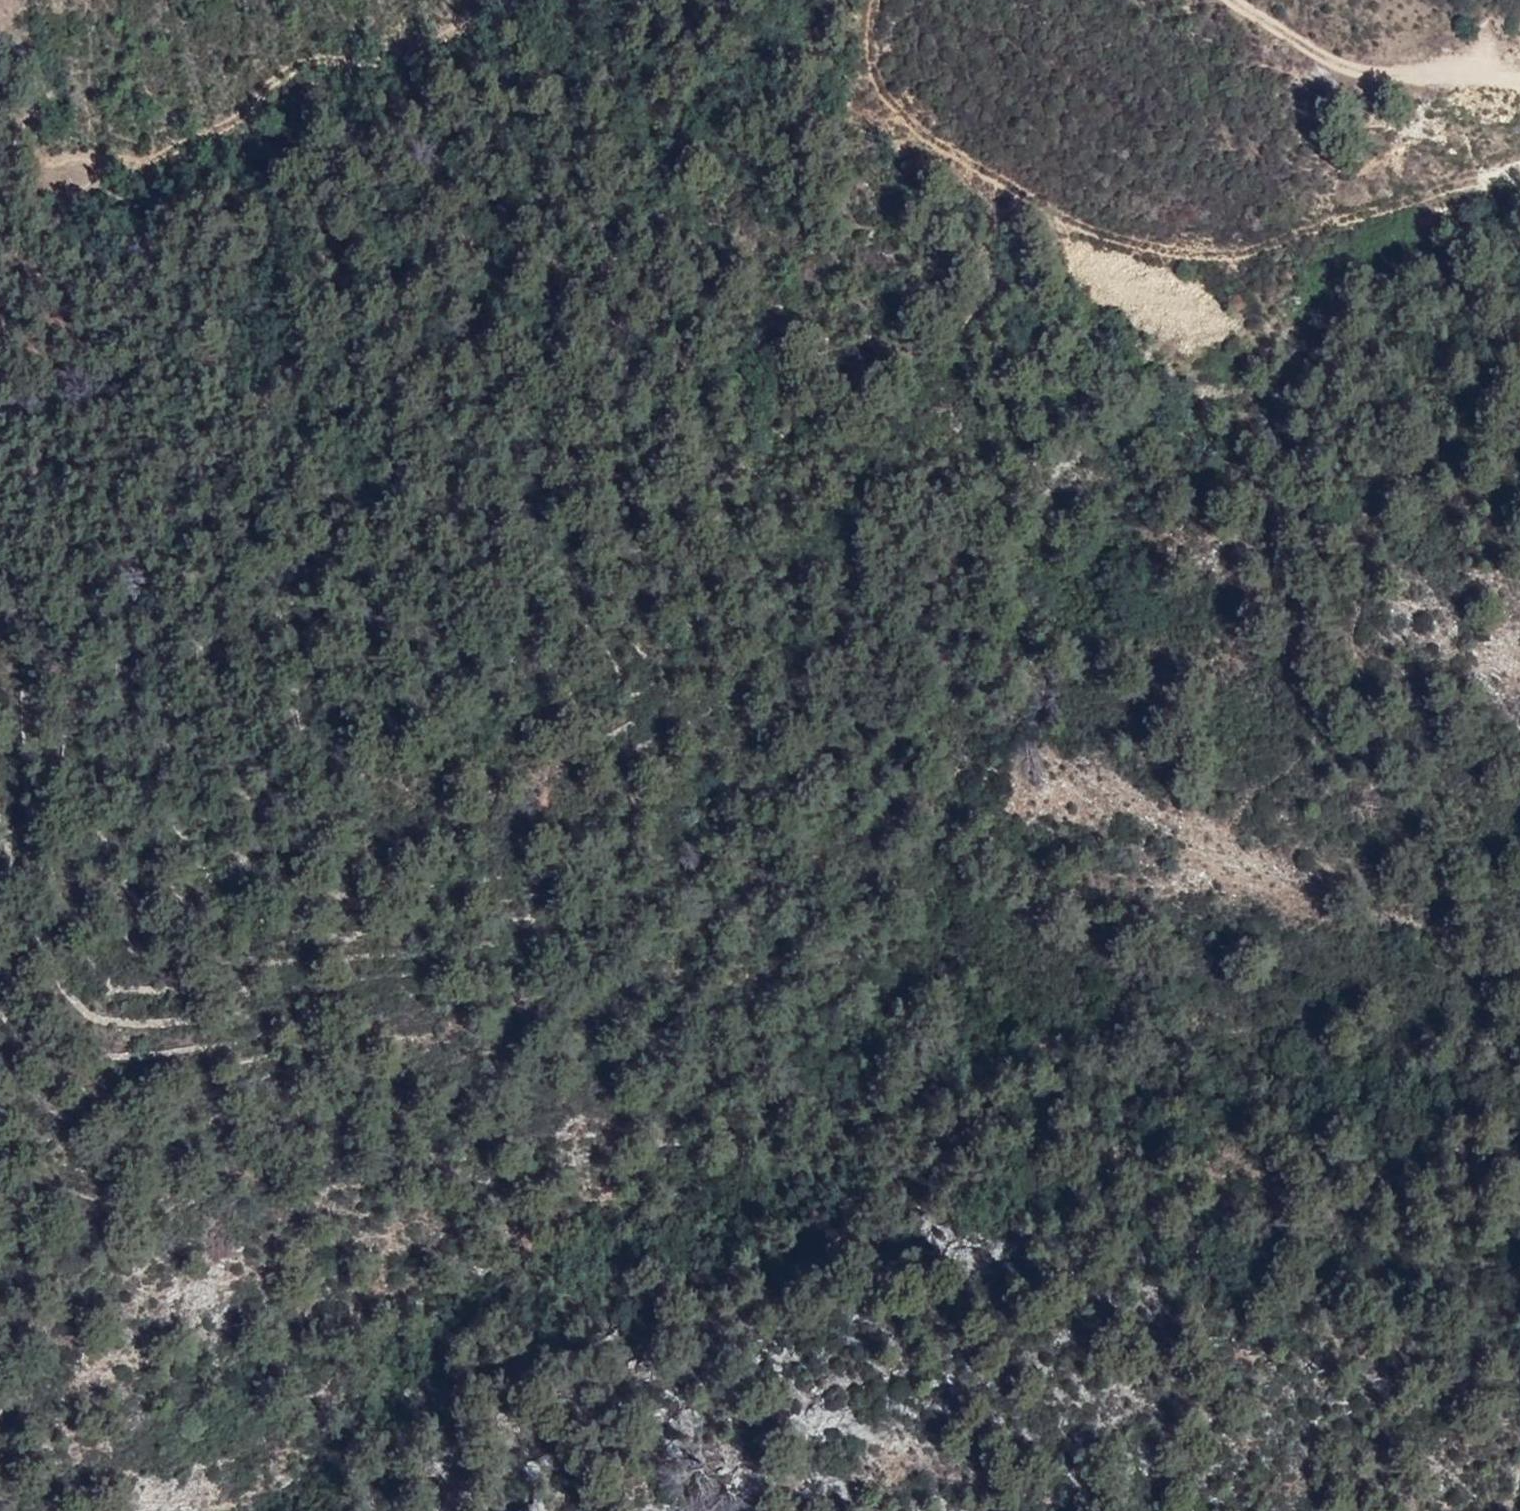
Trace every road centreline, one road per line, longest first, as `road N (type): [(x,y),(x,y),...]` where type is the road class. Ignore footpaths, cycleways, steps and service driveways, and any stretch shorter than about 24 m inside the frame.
road 1 (track): [(1227,0),(1344,61),(1401,73),(1474,54)]

